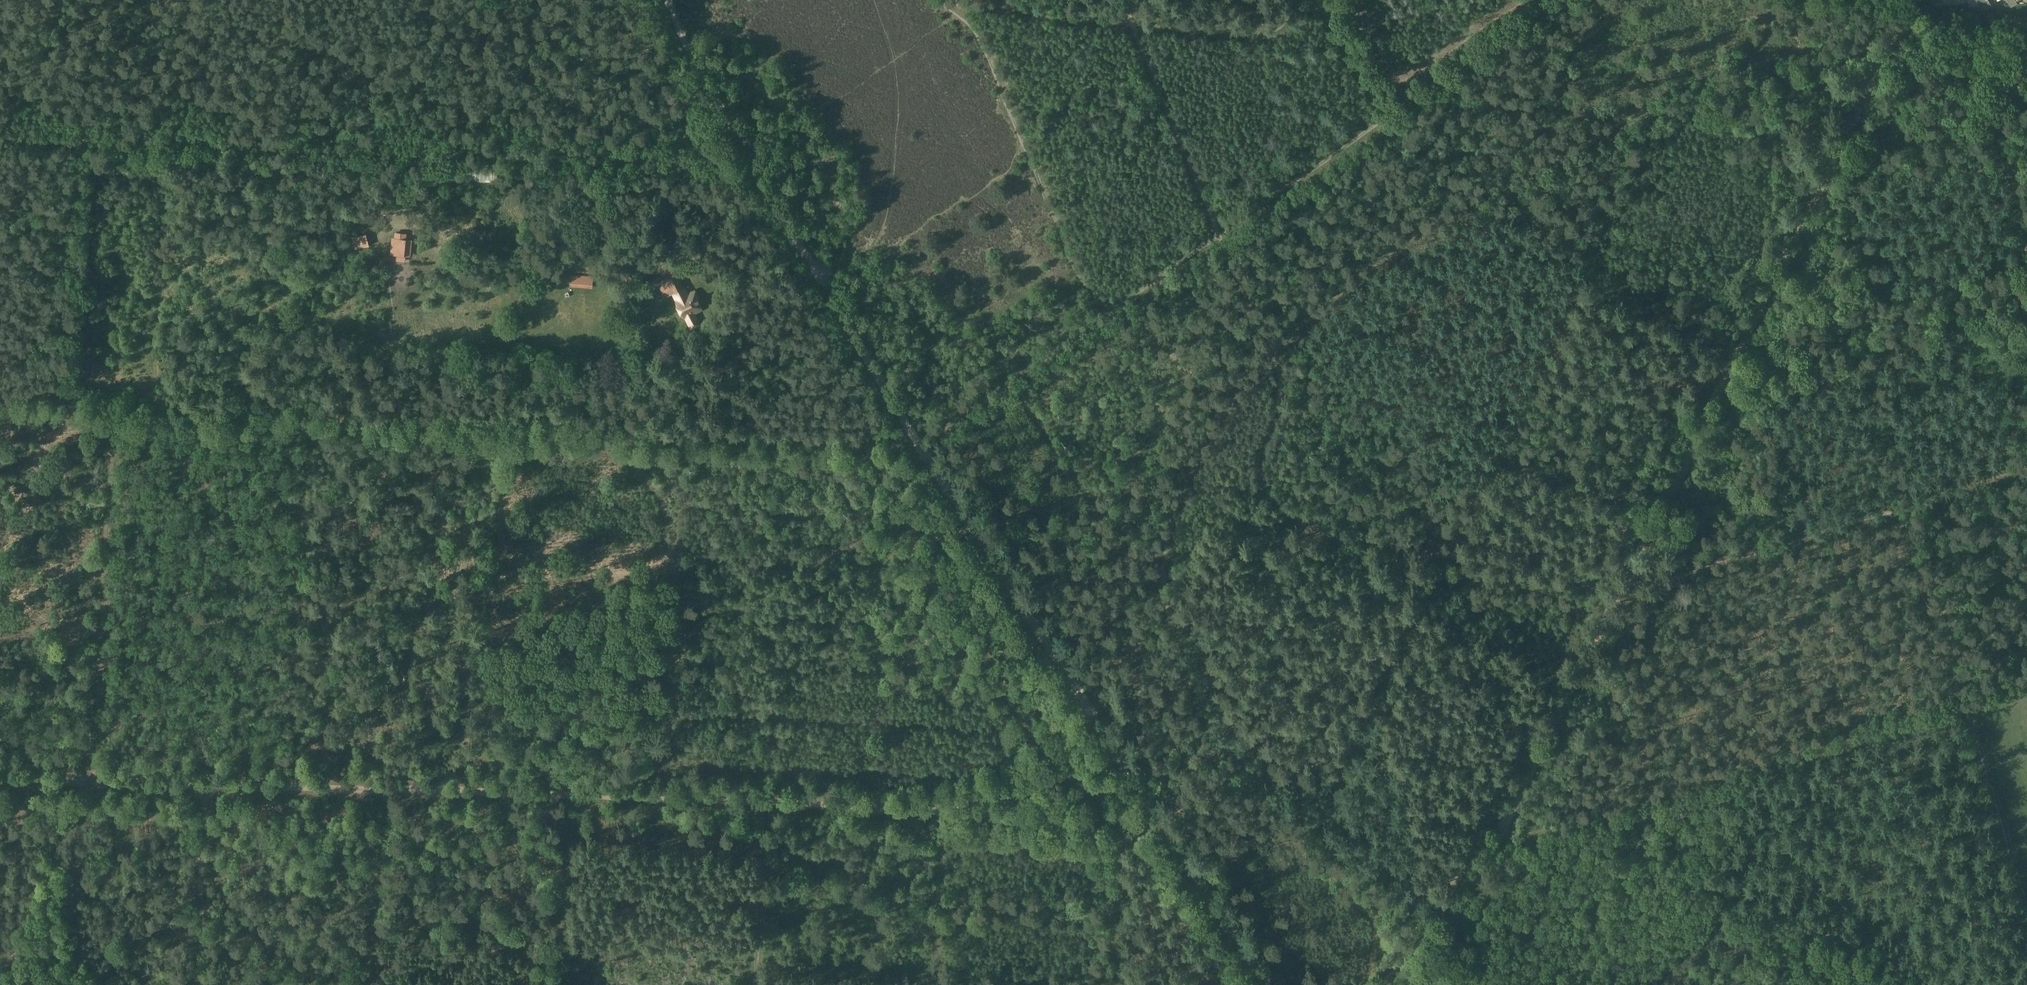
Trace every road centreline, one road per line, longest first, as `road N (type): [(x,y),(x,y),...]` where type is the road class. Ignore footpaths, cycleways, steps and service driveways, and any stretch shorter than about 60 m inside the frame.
road 1 (track): [(112,419),(651,445),(672,436),(907,445)]
road 2 (track): [(763,803),(0,779)]
road 3 (track): [(1148,806),(748,163)]
road 4 (track): [(748,163),(0,141)]
road 5 (track): [(1626,581),(1894,39)]
road 6 (track): [(1098,312),(1548,0)]
road 7 (track): [(1960,703),(1489,849)]
road 8 (track): [(0,413),(112,419),(94,783)]
road 9 (track): [(1421,984),(1626,581)]
road 10 (track): [(1148,806),(1130,812),(763,803)]
road 11 (track): [(1098,312),(907,445)]
road 12 (track): [(1959,23),(2026,238)]
road 13 (track): [(193,984),(203,946),(203,786)]
road 14 (track): [(1132,25),(1267,36),(1282,30),(1295,0)]
road 15 (track): [(759,984),(763,803)]
road 16 (track): [(748,163),(672,0)]
road 17 (track): [(1262,984),(1184,858)]
road 18 (track): [(2026,30),(1967,21),(1894,39)]
road 19 (track): [(2026,469),(1899,510)]
road 20 (track): [(1320,0),(1382,117)]

